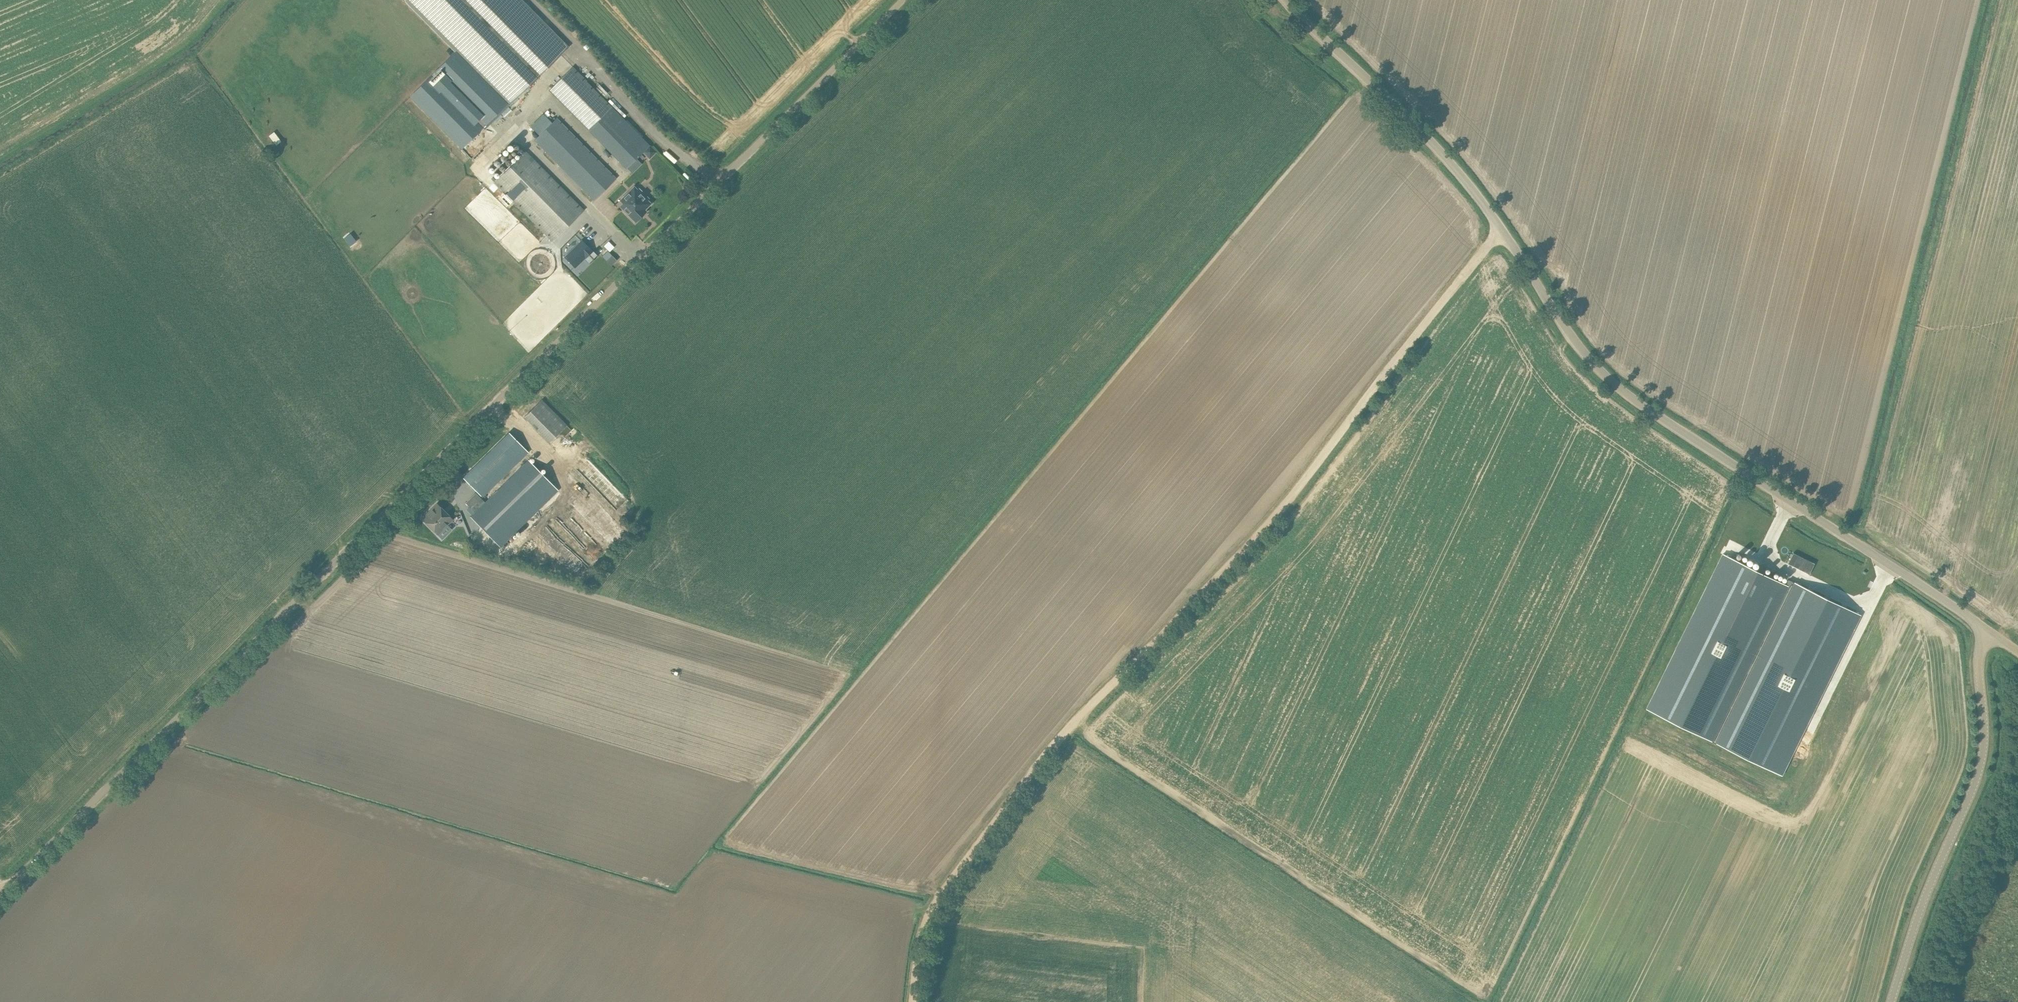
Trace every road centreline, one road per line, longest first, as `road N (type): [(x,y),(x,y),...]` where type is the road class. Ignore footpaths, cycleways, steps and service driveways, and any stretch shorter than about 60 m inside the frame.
road 1 (unclassified): [(0,896),(902,0)]
road 2 (track): [(913,1001),(926,922),(1027,780),(1301,485),(1500,227)]
road 3 (unclassified): [(1992,633),(1608,378),(1451,164),(1288,0)]
road 4 (unclassified): [(1892,1001),(1980,768),(1979,657),(1992,633)]

